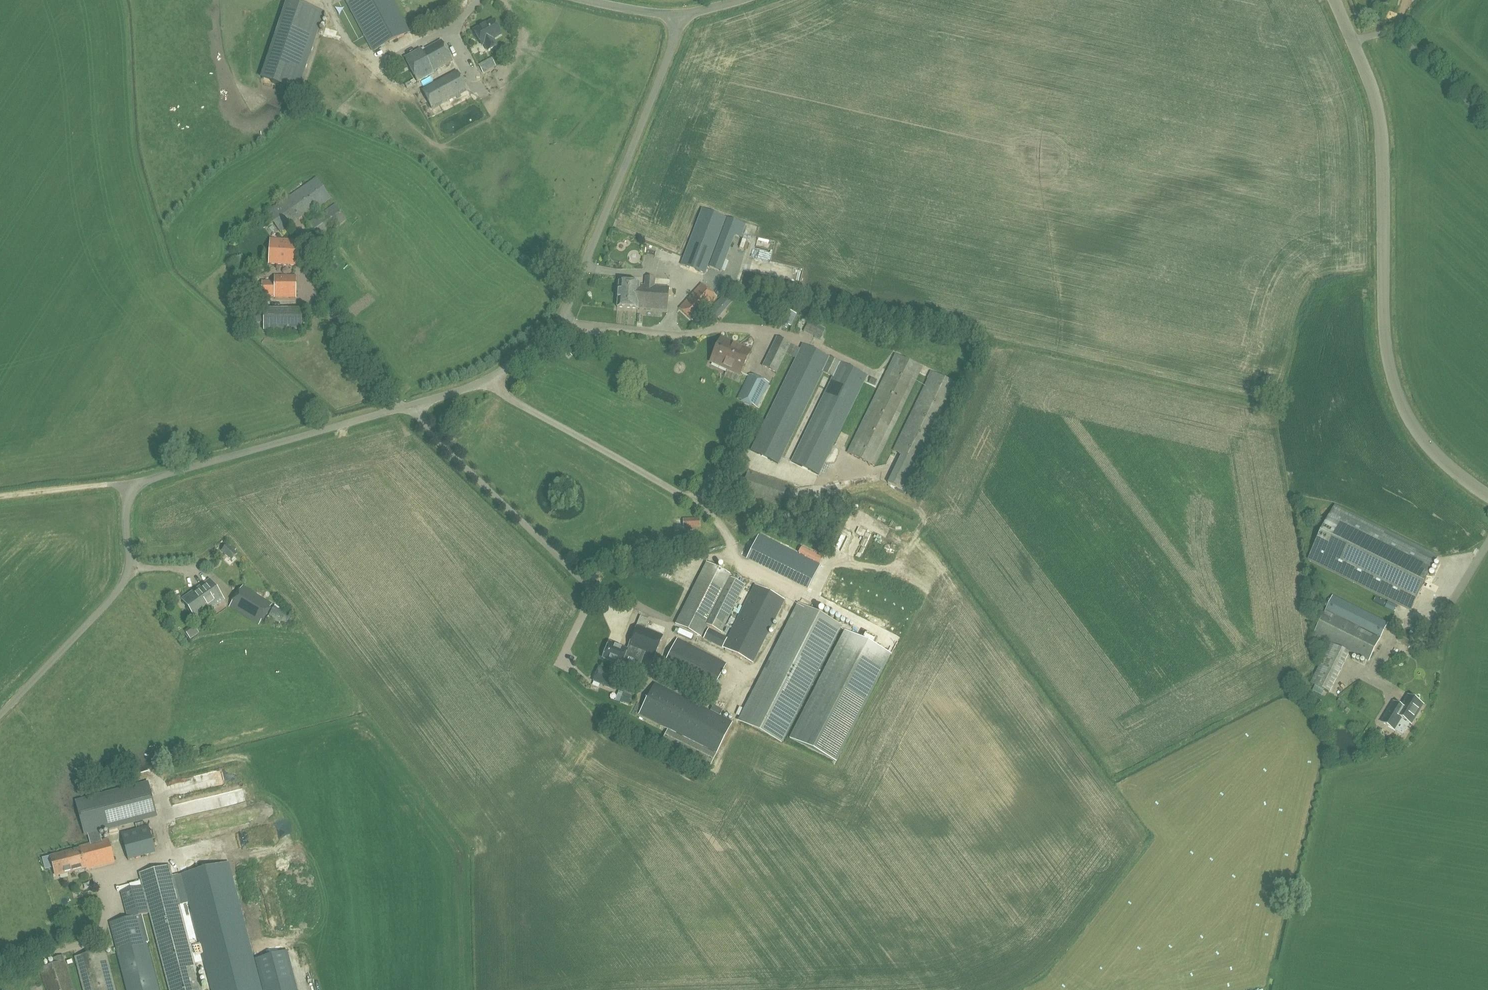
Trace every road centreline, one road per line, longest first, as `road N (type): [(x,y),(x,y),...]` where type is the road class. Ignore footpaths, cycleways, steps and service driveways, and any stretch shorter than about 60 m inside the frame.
road 1 (unclassified): [(129,489),(471,387),(533,351),(566,309),(683,14)]
road 2 (unclassified): [(1487,495),(1428,446),(1392,381),(1383,327),(1382,145),(1372,89),(1353,45)]
road 3 (unclassified): [(0,714),(123,582),(129,489)]
road 4 (unclassified): [(1487,119),(1396,36),(1353,45)]
road 5 (unclassified): [(129,489),(0,498)]

